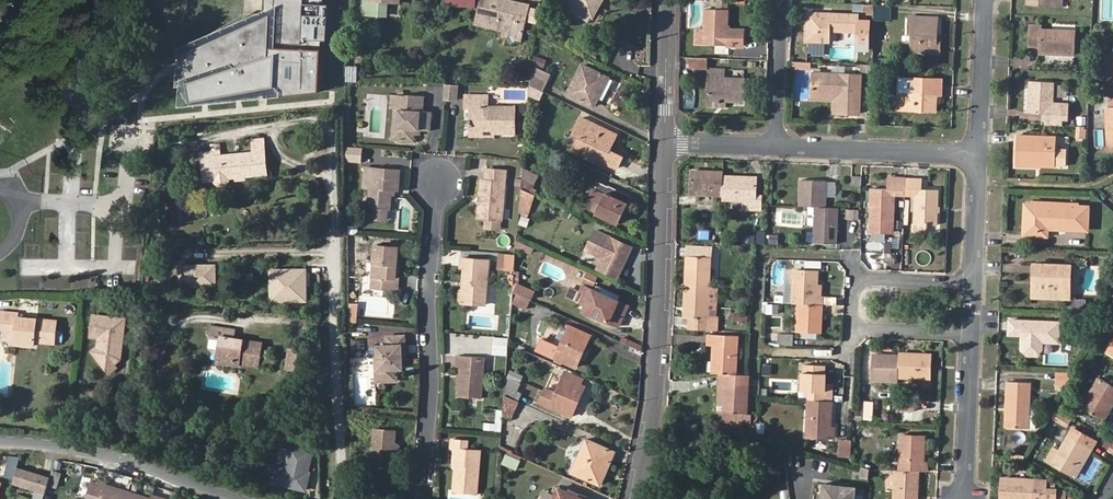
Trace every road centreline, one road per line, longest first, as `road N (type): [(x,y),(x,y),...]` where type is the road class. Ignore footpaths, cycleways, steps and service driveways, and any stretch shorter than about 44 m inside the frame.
road 1 (residential): [(636,498),(657,383),(665,141)]
road 2 (residential): [(428,498),(440,169)]
road 3 (residential): [(336,328),(221,315),(181,320),(169,330),(121,458)]
road 4 (residential): [(975,281),(855,280),(853,324),(973,328)]
road 5 (residential): [(334,250),(326,122),(310,118),(192,139)]
road 6 (residential): [(777,145),(982,154)]
road 7 (residential): [(964,498),(973,328)]
road 8 (residential): [(334,250),(164,254)]
road 9 (residential): [(337,498),(336,328)]
road 10 (residential): [(982,154),(992,0)]
road 11 (residential): [(784,0),(777,145)]
road 12 (residential): [(665,141),(668,0)]
road 13 (residential): [(121,458),(247,498)]
road 14 (residential): [(975,281),(982,154)]
road 15 (residential): [(0,443),(55,443),(121,458)]

